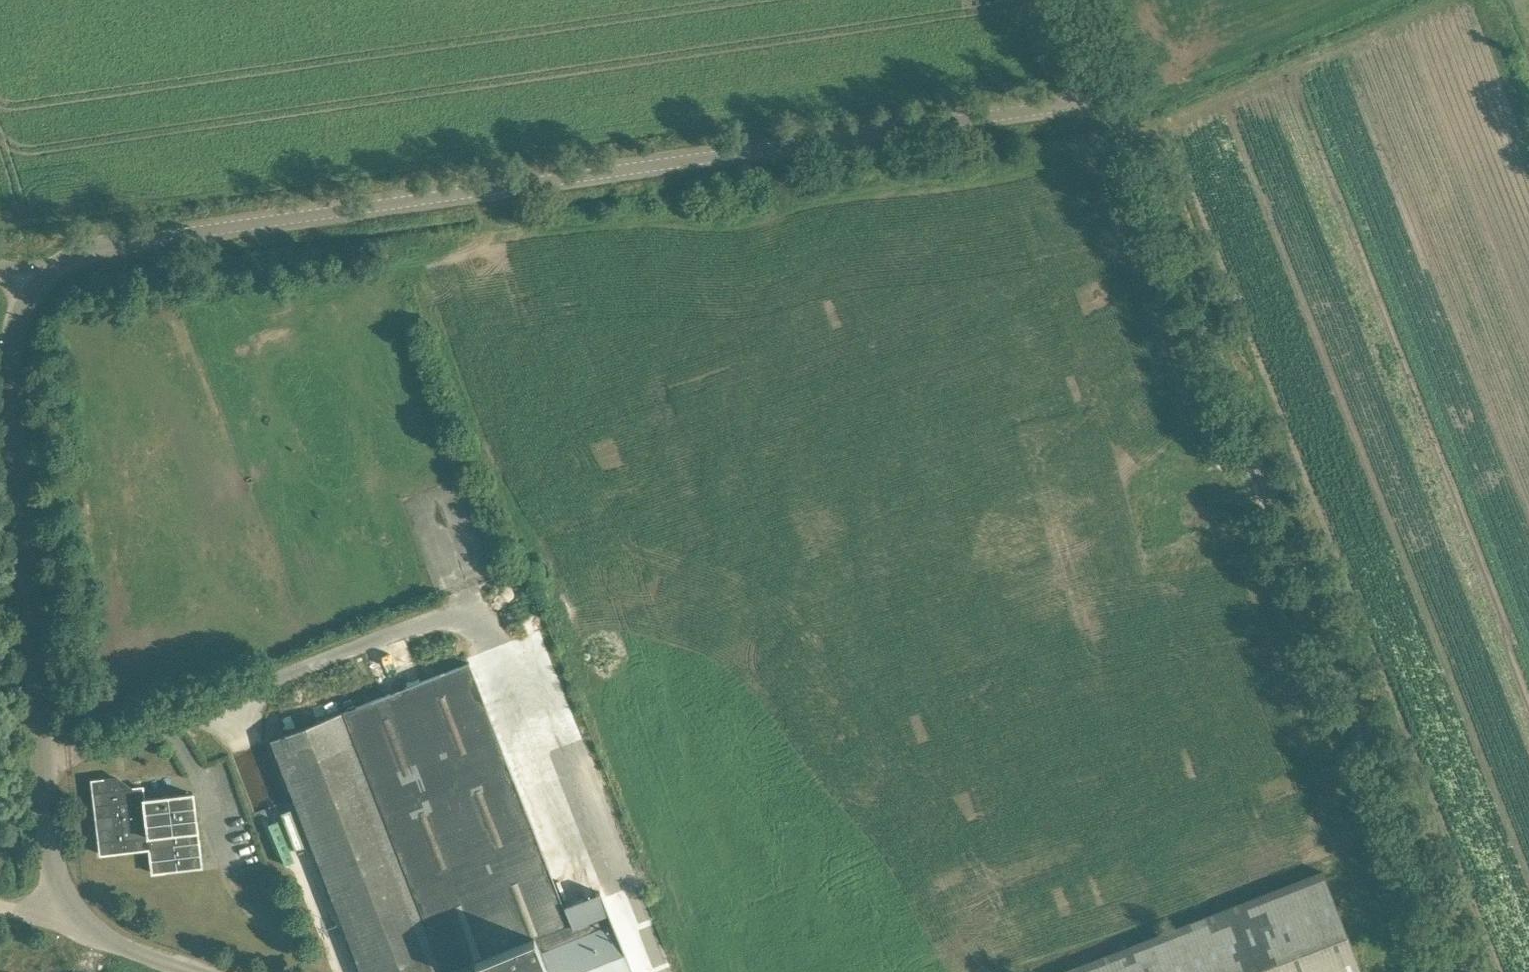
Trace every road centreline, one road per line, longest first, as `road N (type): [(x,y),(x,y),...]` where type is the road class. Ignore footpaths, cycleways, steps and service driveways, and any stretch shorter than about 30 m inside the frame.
road 1 (unclassified): [(11,314),(28,292),(97,260),(1114,100)]
road 2 (unclassified): [(1454,971),(1114,100)]
road 3 (unclassified): [(61,926),(3,354),(11,314)]
road 4 (unclassified): [(190,971),(61,926)]

